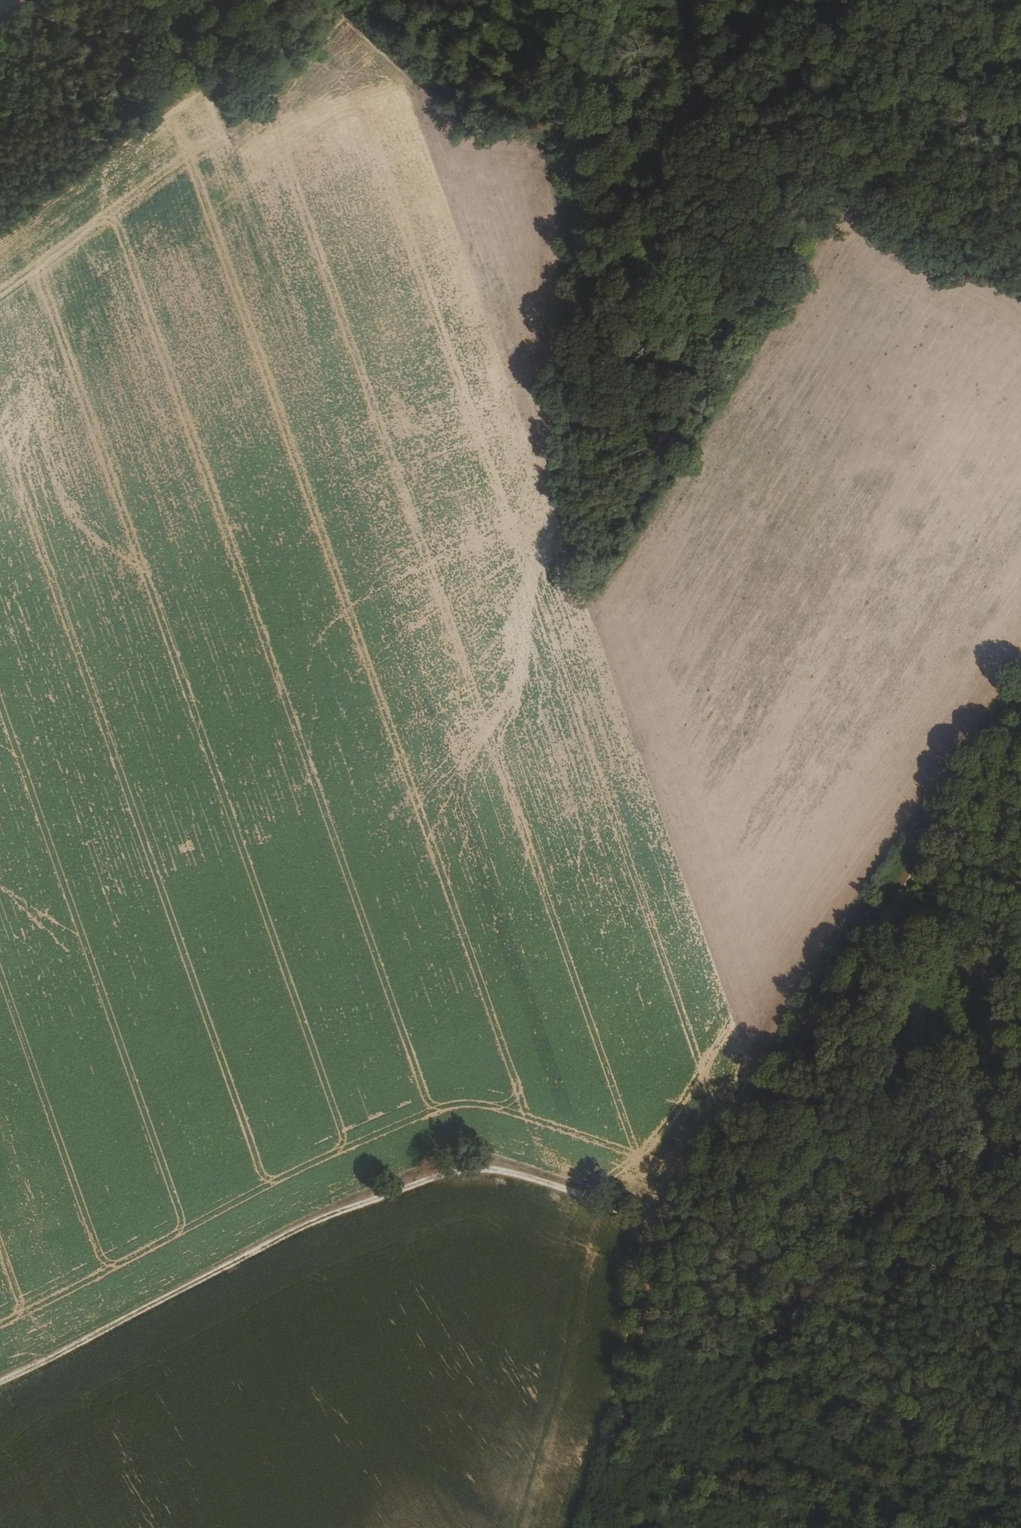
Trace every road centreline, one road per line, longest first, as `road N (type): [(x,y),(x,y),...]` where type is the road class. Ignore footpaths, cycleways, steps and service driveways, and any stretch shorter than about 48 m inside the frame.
road 1 (track): [(0,1378),(299,1229),(452,1173),(497,1171),(648,1222),(653,1275),(607,1497),(592,1527)]
road 2 (track): [(648,1222),(941,834),(1020,710)]

